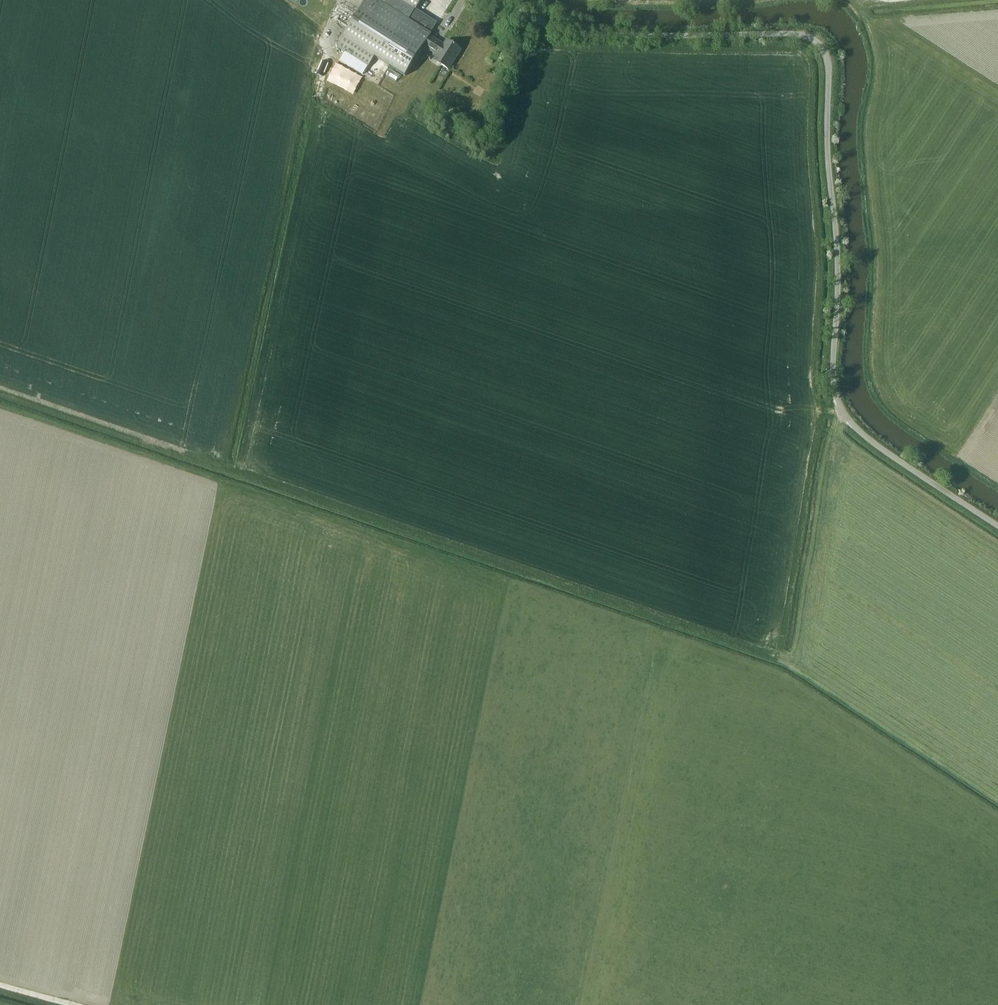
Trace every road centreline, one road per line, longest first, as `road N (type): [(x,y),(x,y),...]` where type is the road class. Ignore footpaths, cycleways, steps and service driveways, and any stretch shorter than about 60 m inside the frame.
road 1 (unclassified): [(997,526),(870,440),(837,400),(828,65),(817,42),(791,34),(583,34),(505,0)]

